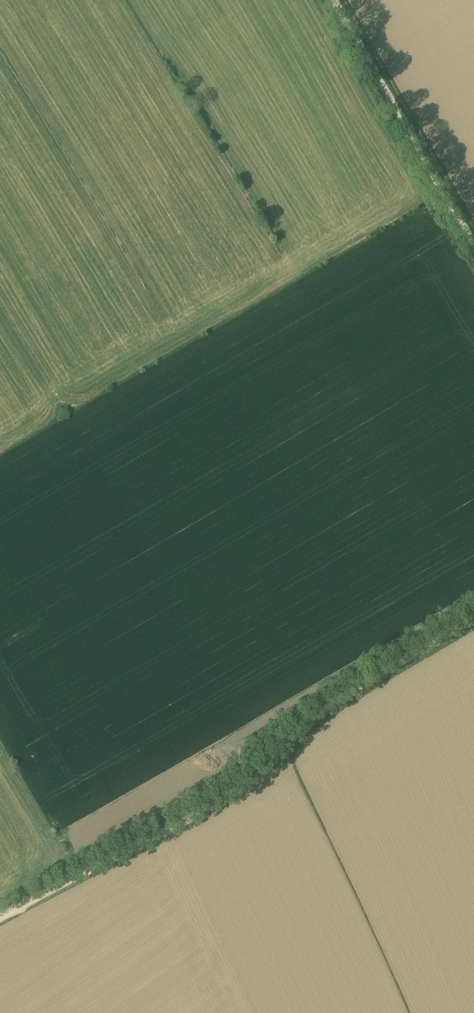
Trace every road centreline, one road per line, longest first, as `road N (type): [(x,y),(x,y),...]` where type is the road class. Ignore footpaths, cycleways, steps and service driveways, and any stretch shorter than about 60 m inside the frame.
road 1 (track): [(0,918),(210,808),(317,713),(473,617)]
road 2 (track): [(473,247),(334,0)]

